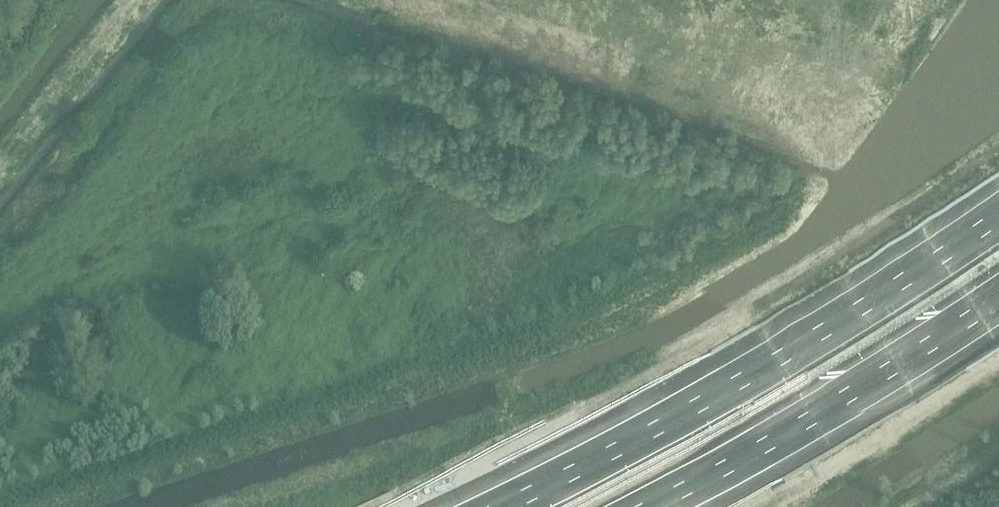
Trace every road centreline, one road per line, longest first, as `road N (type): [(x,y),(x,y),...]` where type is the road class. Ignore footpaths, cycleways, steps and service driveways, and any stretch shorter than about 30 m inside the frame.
road 1 (motorway): [(998,217),(779,358),(504,506)]
road 2 (motorway): [(651,506),(998,297)]

